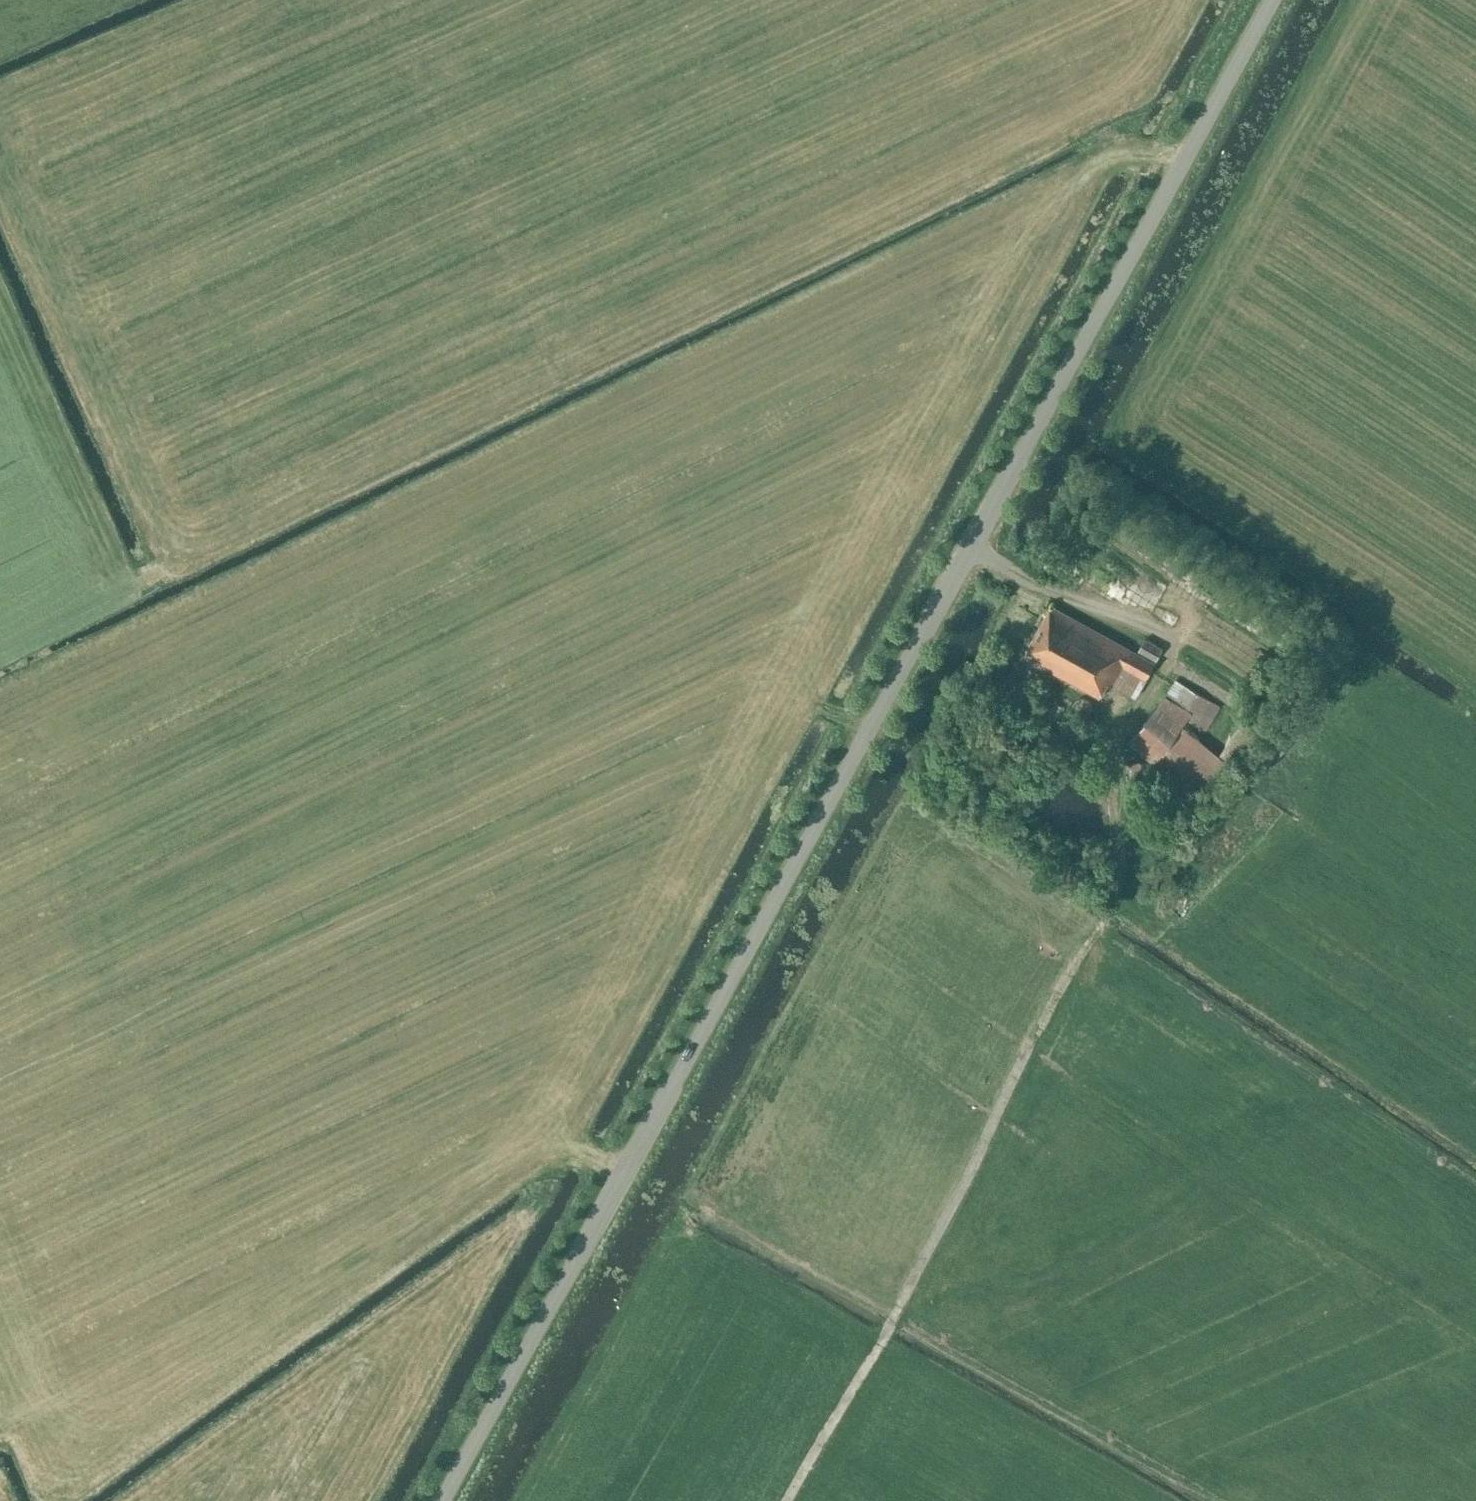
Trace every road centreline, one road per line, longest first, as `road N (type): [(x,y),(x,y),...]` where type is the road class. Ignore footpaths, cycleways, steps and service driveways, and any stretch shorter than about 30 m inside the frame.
road 1 (tertiary): [(450,1500),(1276,0)]

